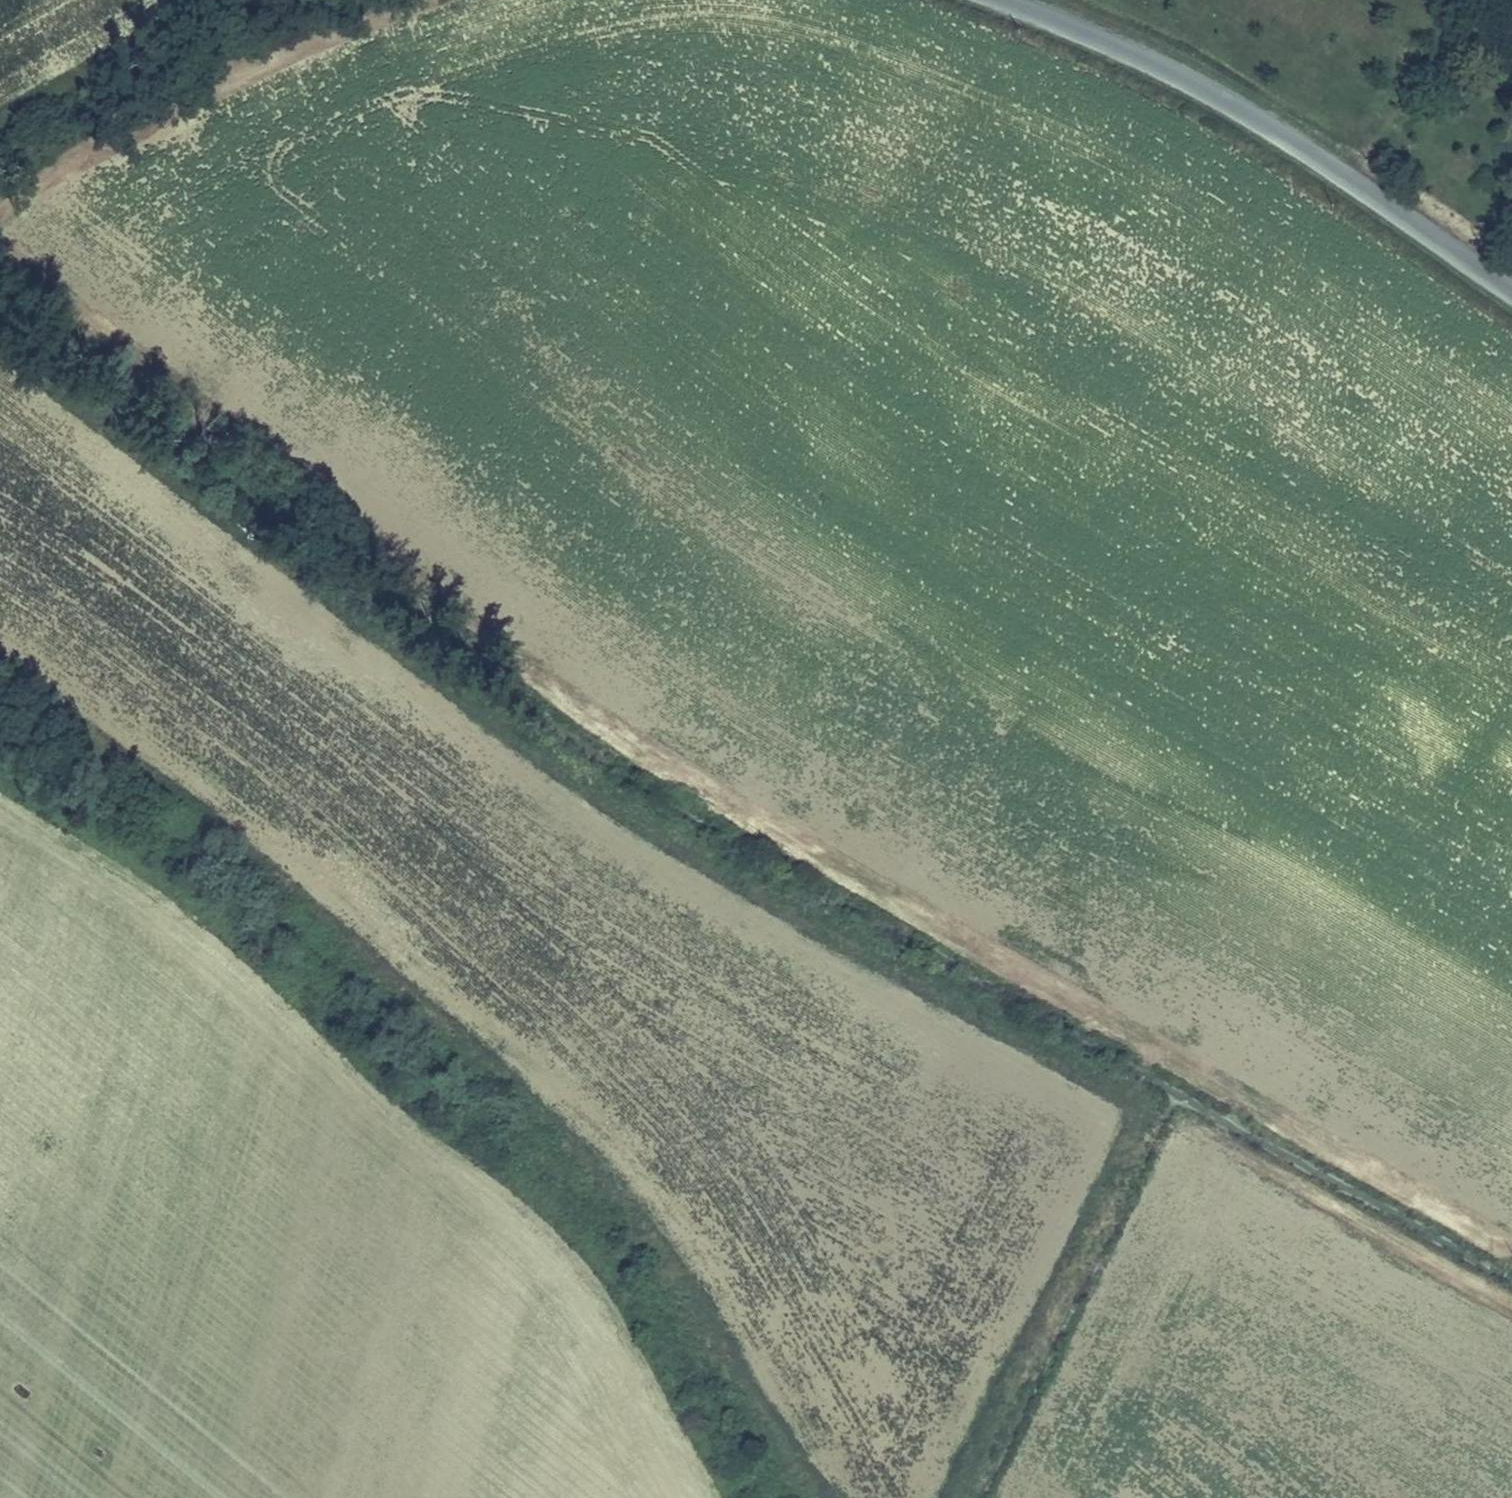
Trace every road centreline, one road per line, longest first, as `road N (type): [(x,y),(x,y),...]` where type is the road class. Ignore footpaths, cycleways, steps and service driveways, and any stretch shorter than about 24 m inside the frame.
road 1 (tertiary): [(1511,283),(1394,200),(1154,58),(1008,0)]

